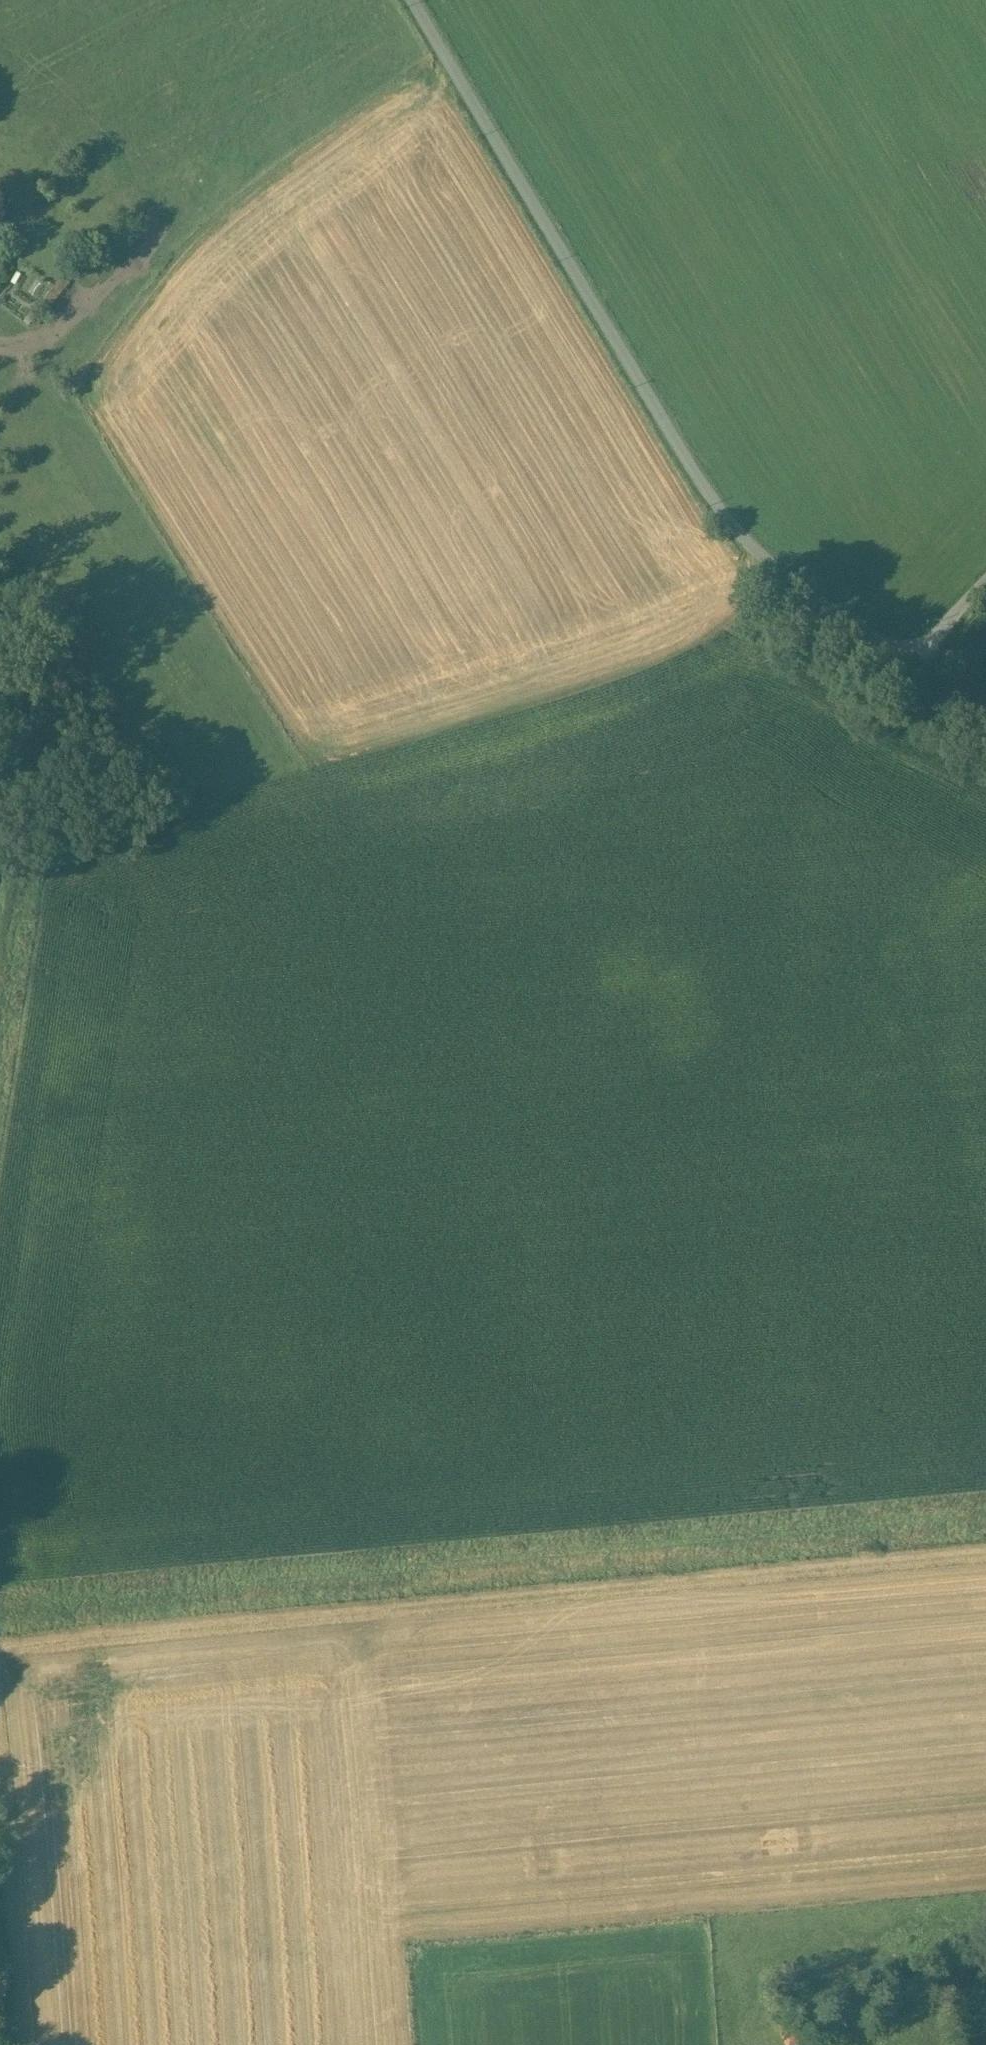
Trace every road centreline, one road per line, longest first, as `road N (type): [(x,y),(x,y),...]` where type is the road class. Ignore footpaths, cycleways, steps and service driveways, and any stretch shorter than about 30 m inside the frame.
road 1 (unclassified): [(413,0),(717,511),(777,571),(907,664)]

